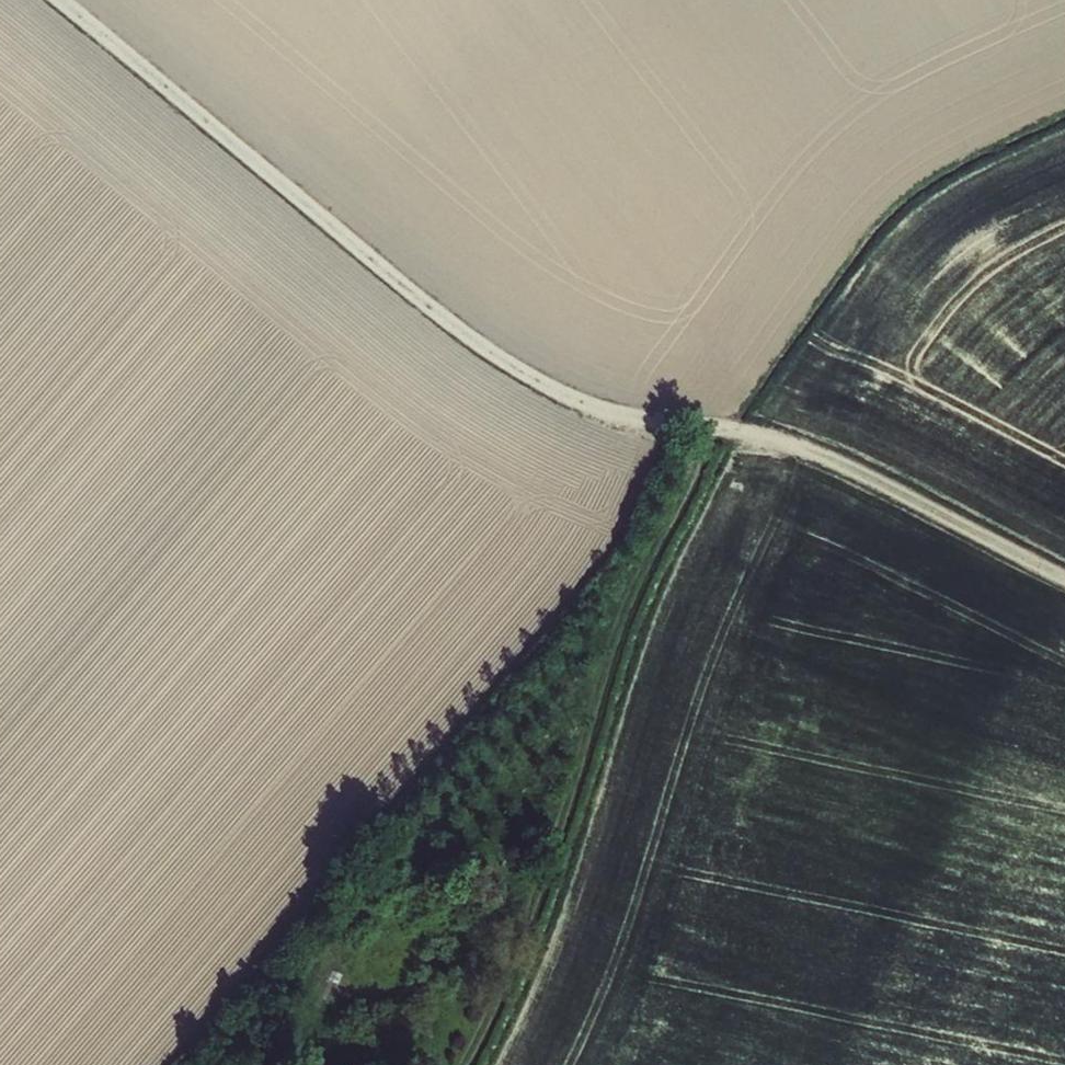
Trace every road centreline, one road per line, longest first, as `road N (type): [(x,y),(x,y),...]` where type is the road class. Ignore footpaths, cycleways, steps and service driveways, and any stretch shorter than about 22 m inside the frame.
road 1 (track): [(1064,578),(816,454),(717,426),(614,414),(531,378),(423,303),(57,0)]

